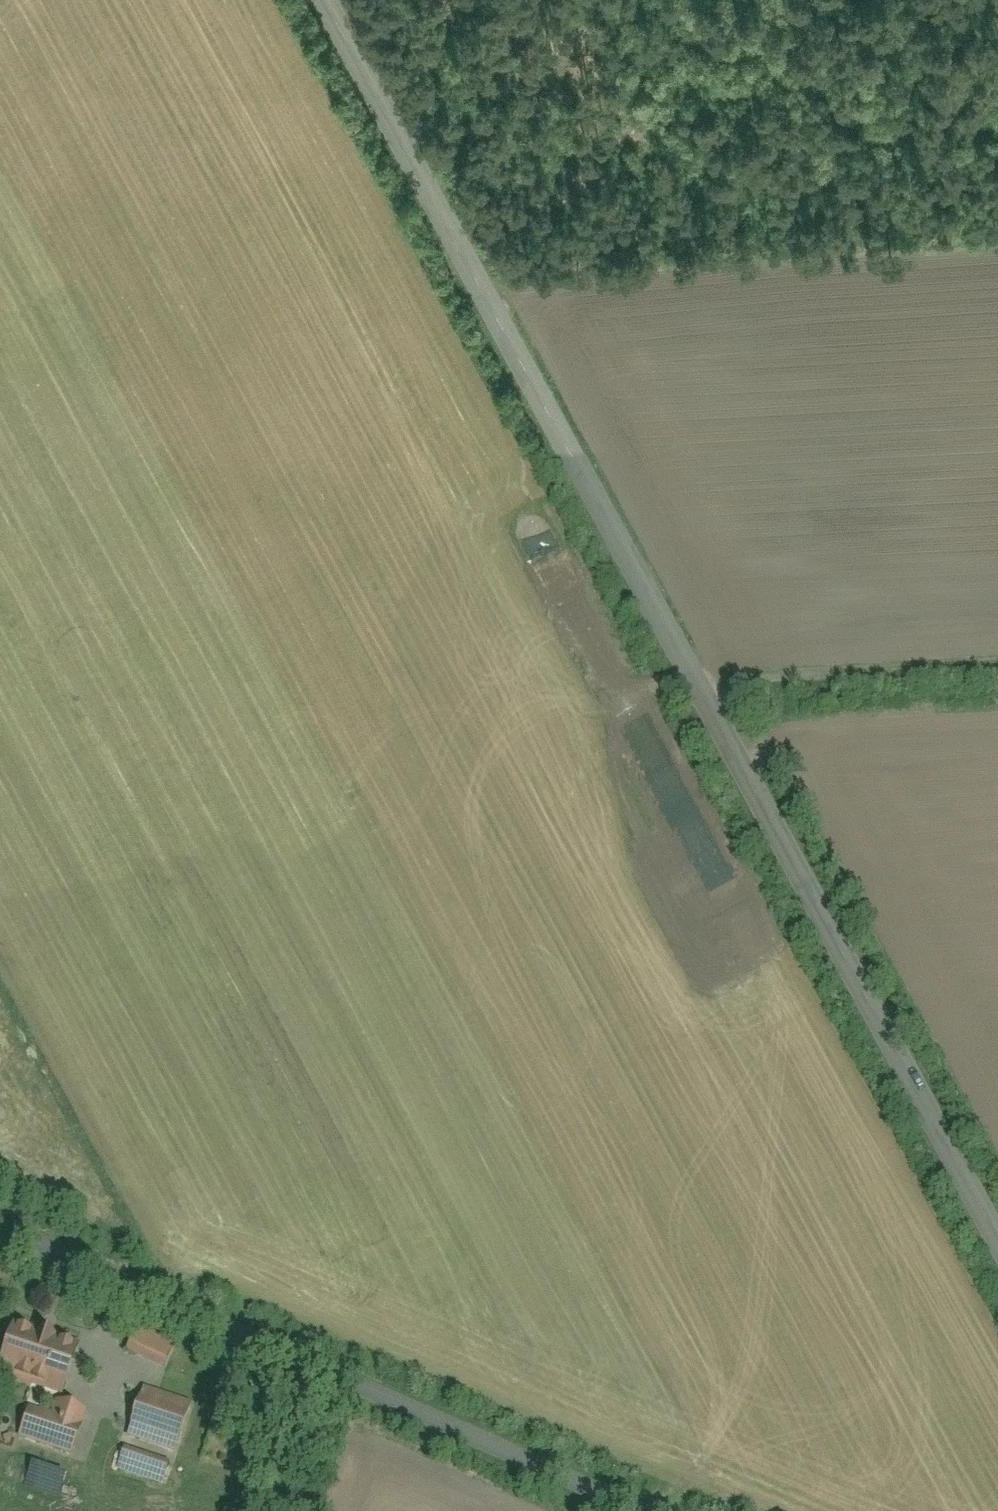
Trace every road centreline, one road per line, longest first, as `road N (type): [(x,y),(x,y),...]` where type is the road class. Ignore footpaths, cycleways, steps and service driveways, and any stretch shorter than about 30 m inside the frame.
road 1 (residential): [(328,0),(997,1225)]
road 2 (residential): [(638,1510),(0,1226)]

